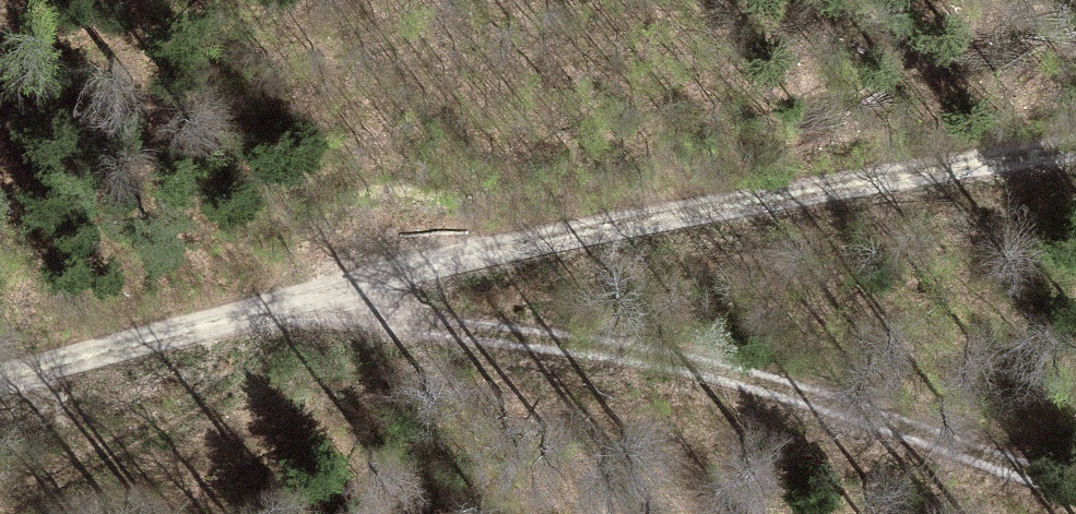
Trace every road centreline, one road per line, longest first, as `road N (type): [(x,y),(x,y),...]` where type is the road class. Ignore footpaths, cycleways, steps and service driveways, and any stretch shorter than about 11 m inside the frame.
road 1 (unclassified): [(0,398),(282,331),(500,261),(1075,152)]
road 2 (track): [(1075,500),(688,393),(282,331)]
road 3 (track): [(0,503),(282,331)]

